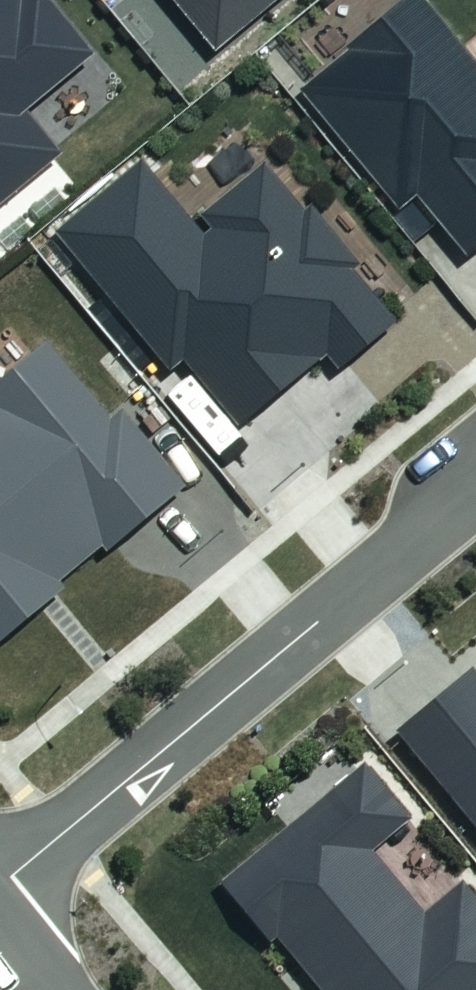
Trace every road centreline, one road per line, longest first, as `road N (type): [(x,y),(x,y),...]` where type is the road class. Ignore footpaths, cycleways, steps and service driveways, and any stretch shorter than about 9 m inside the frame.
road 1 (residential): [(475,491),(0,885)]

